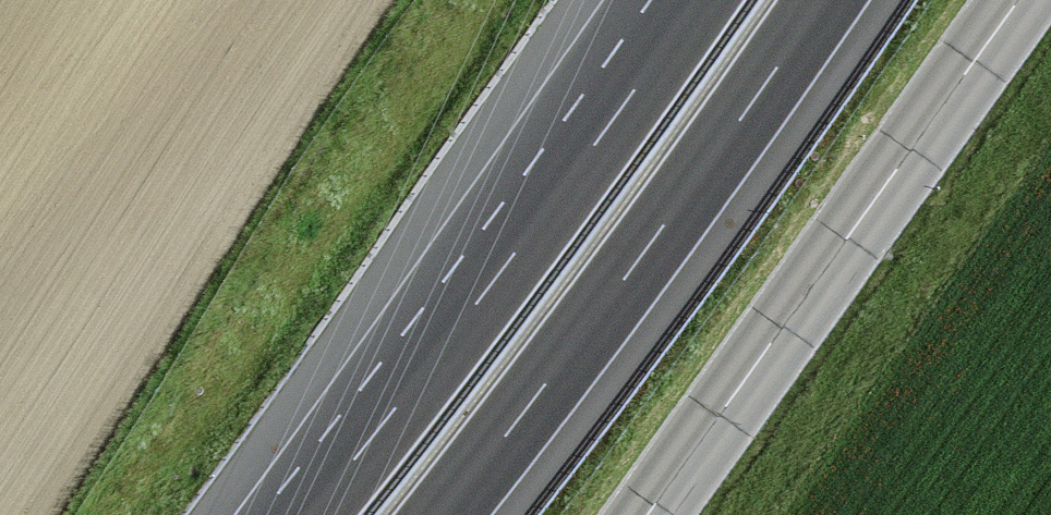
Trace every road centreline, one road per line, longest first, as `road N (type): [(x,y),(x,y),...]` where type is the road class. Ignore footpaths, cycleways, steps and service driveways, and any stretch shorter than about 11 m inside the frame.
road 1 (motorway): [(698,0),(472,310),(309,514)]
road 2 (motorway): [(442,514),(824,0)]
road 3 (primary): [(1019,0),(649,514)]

